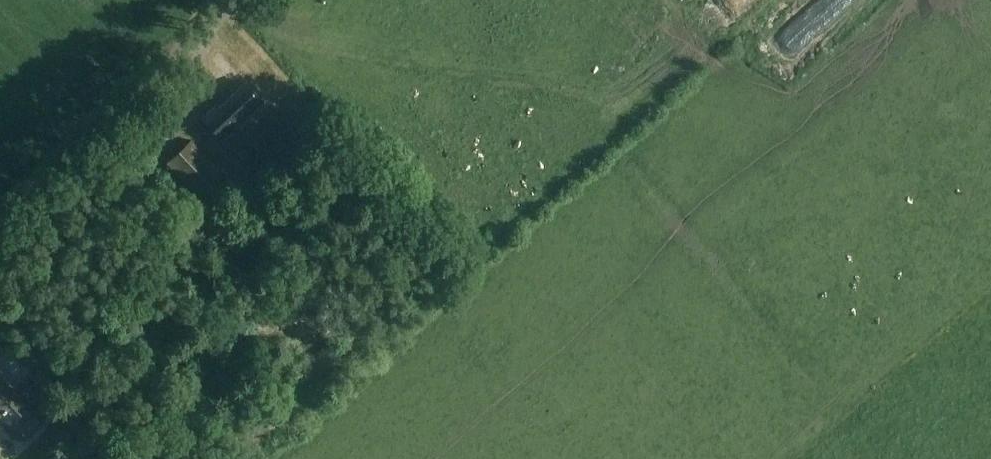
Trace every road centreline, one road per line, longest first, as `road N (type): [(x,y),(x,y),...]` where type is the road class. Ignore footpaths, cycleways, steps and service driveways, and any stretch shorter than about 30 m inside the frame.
road 1 (unclassified): [(0,219),(232,0)]

